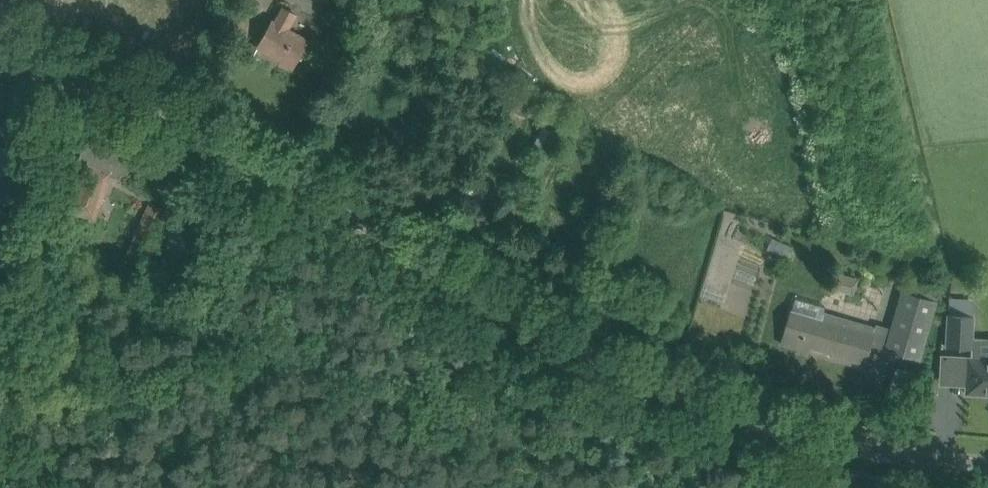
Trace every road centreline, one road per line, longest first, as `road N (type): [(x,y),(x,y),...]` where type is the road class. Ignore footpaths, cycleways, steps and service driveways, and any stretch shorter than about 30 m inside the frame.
road 1 (unclassified): [(0,51),(63,63),(135,99),(687,397),(773,428),(987,463)]

